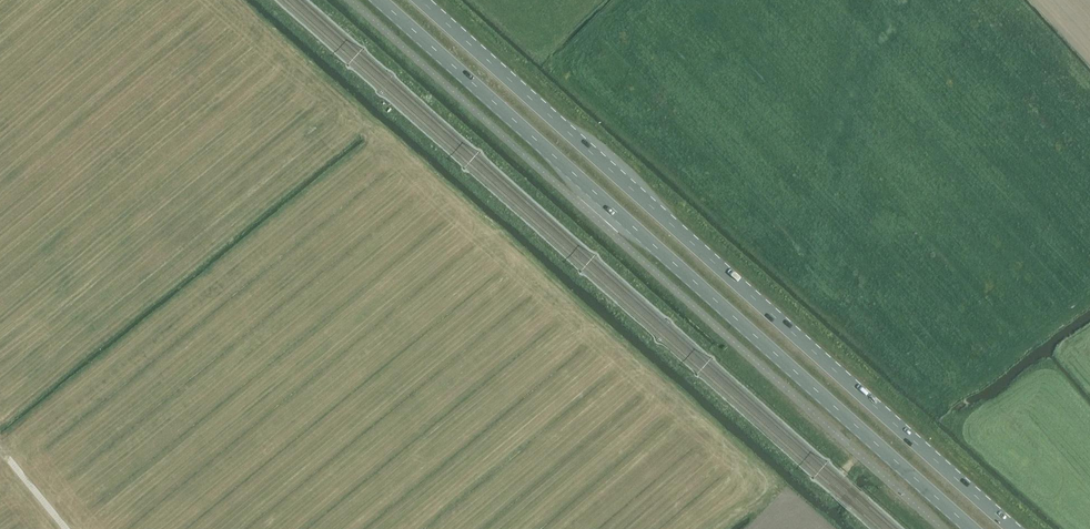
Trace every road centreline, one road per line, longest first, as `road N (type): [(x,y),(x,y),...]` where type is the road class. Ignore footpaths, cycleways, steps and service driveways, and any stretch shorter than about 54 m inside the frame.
road 1 (primary): [(1013,528),(421,0)]
road 2 (primary): [(380,0),(972,528)]

